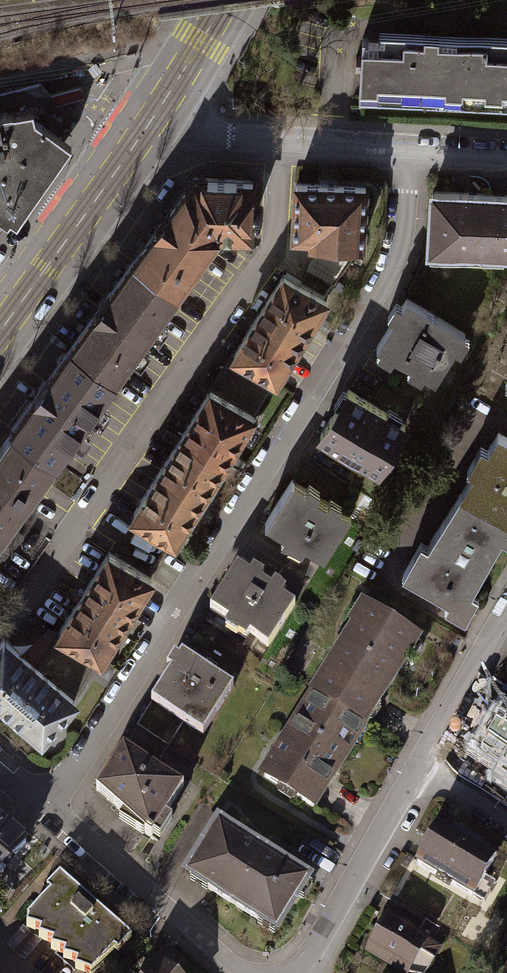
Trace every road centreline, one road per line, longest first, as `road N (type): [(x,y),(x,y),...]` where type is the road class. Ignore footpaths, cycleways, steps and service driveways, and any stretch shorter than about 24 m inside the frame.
road 1 (residential): [(45,807),(74,774),(390,276),(403,237),(408,147)]
road 2 (primary): [(0,332),(156,115)]
road 3 (residential): [(408,147),(232,138),(187,131),(156,115)]
road 4 (residential): [(45,807),(241,972)]
road 5 (residential): [(301,972),(418,770)]
road 6 (residential): [(418,770),(506,611)]
road 7 (primary): [(156,115),(226,0)]

